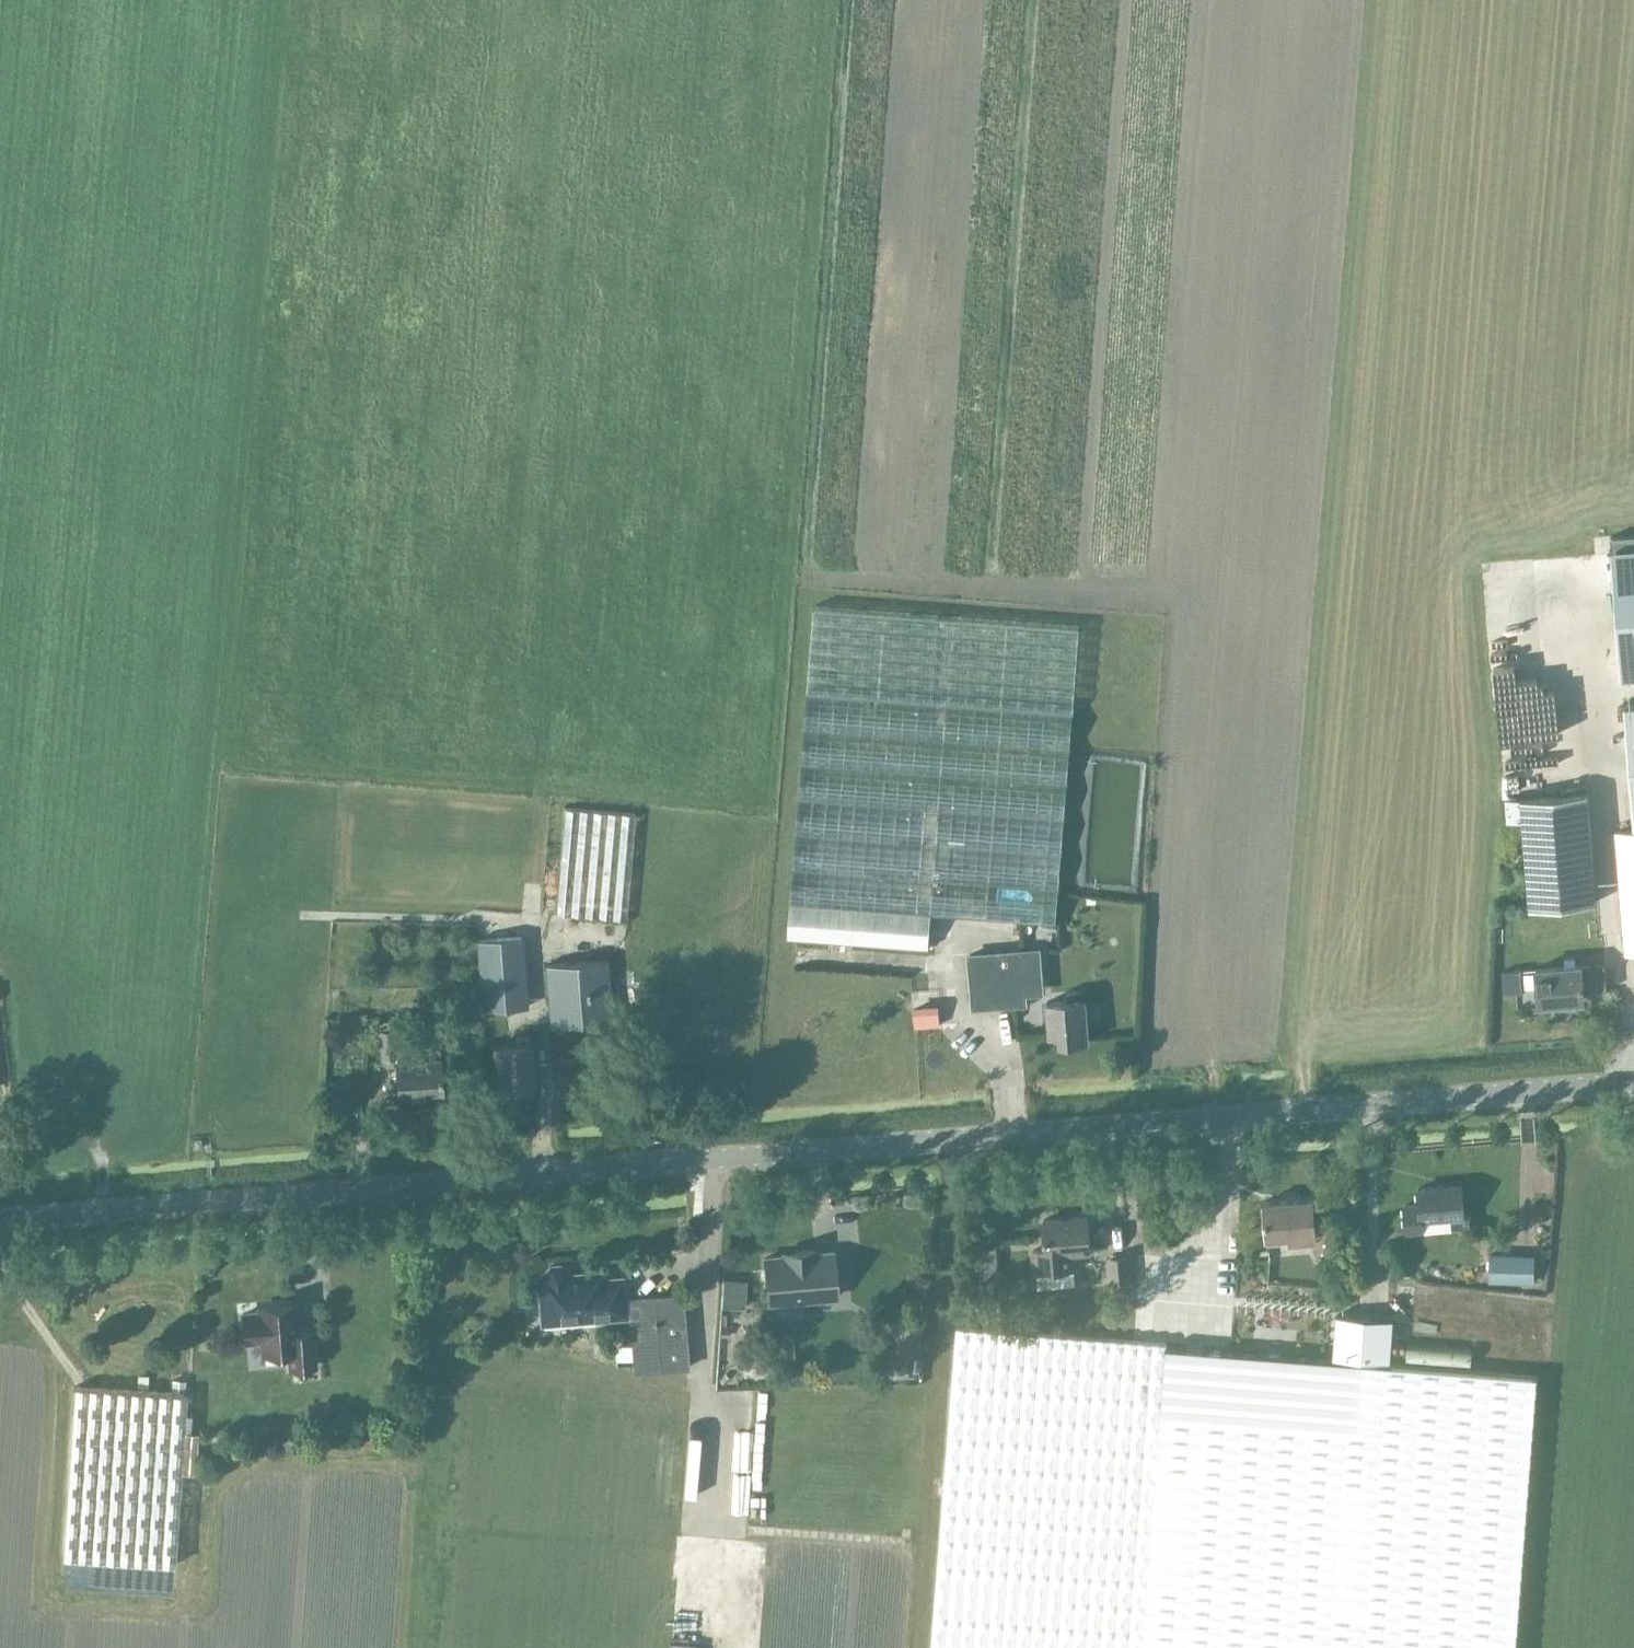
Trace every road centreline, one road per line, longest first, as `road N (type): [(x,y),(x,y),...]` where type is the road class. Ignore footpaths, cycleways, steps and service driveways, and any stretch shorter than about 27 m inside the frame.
road 1 (unclassified): [(0,1222),(1633,1088)]

